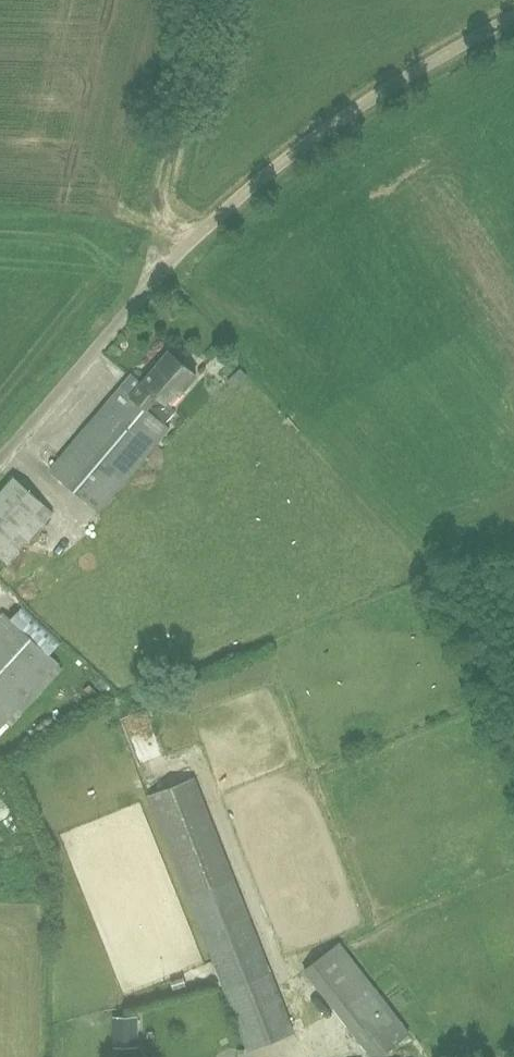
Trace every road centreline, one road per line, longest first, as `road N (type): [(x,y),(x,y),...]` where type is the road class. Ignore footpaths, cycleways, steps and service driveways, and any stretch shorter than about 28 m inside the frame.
road 1 (unclassified): [(0,459),(163,270),(230,206),(361,107),(513,18)]
road 2 (track): [(163,270),(148,240),(201,0)]

